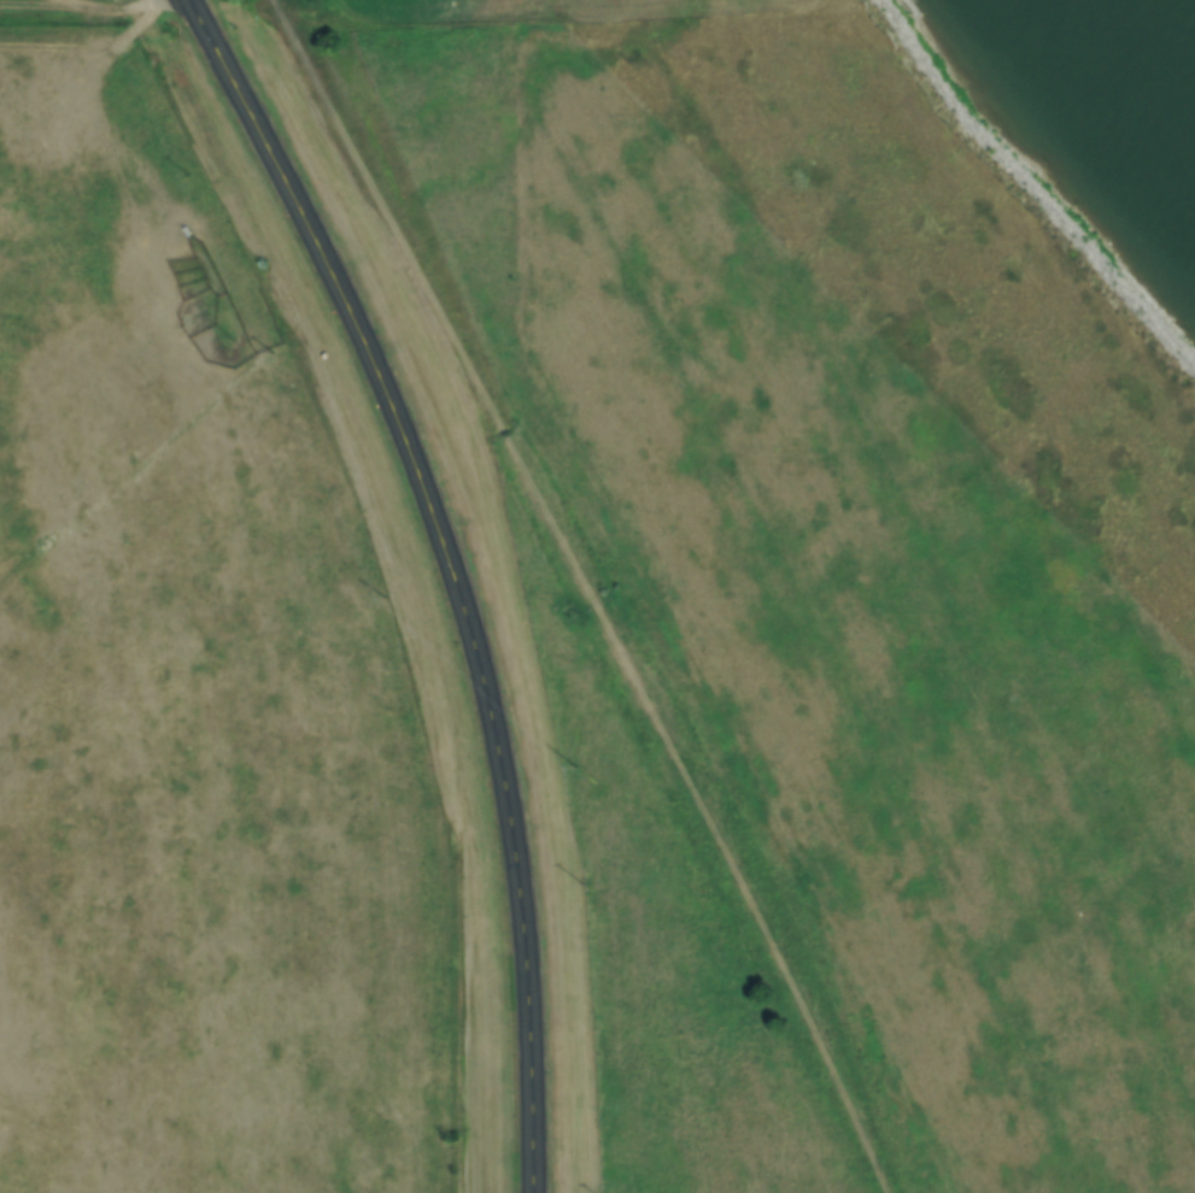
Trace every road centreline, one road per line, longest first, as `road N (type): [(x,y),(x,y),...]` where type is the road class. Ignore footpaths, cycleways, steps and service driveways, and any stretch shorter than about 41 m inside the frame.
road 1 (primary): [(535,1192),(535,1021),(517,852),(457,578),(356,317),(190,0)]
road 2 (track): [(191,1),(0,14)]

